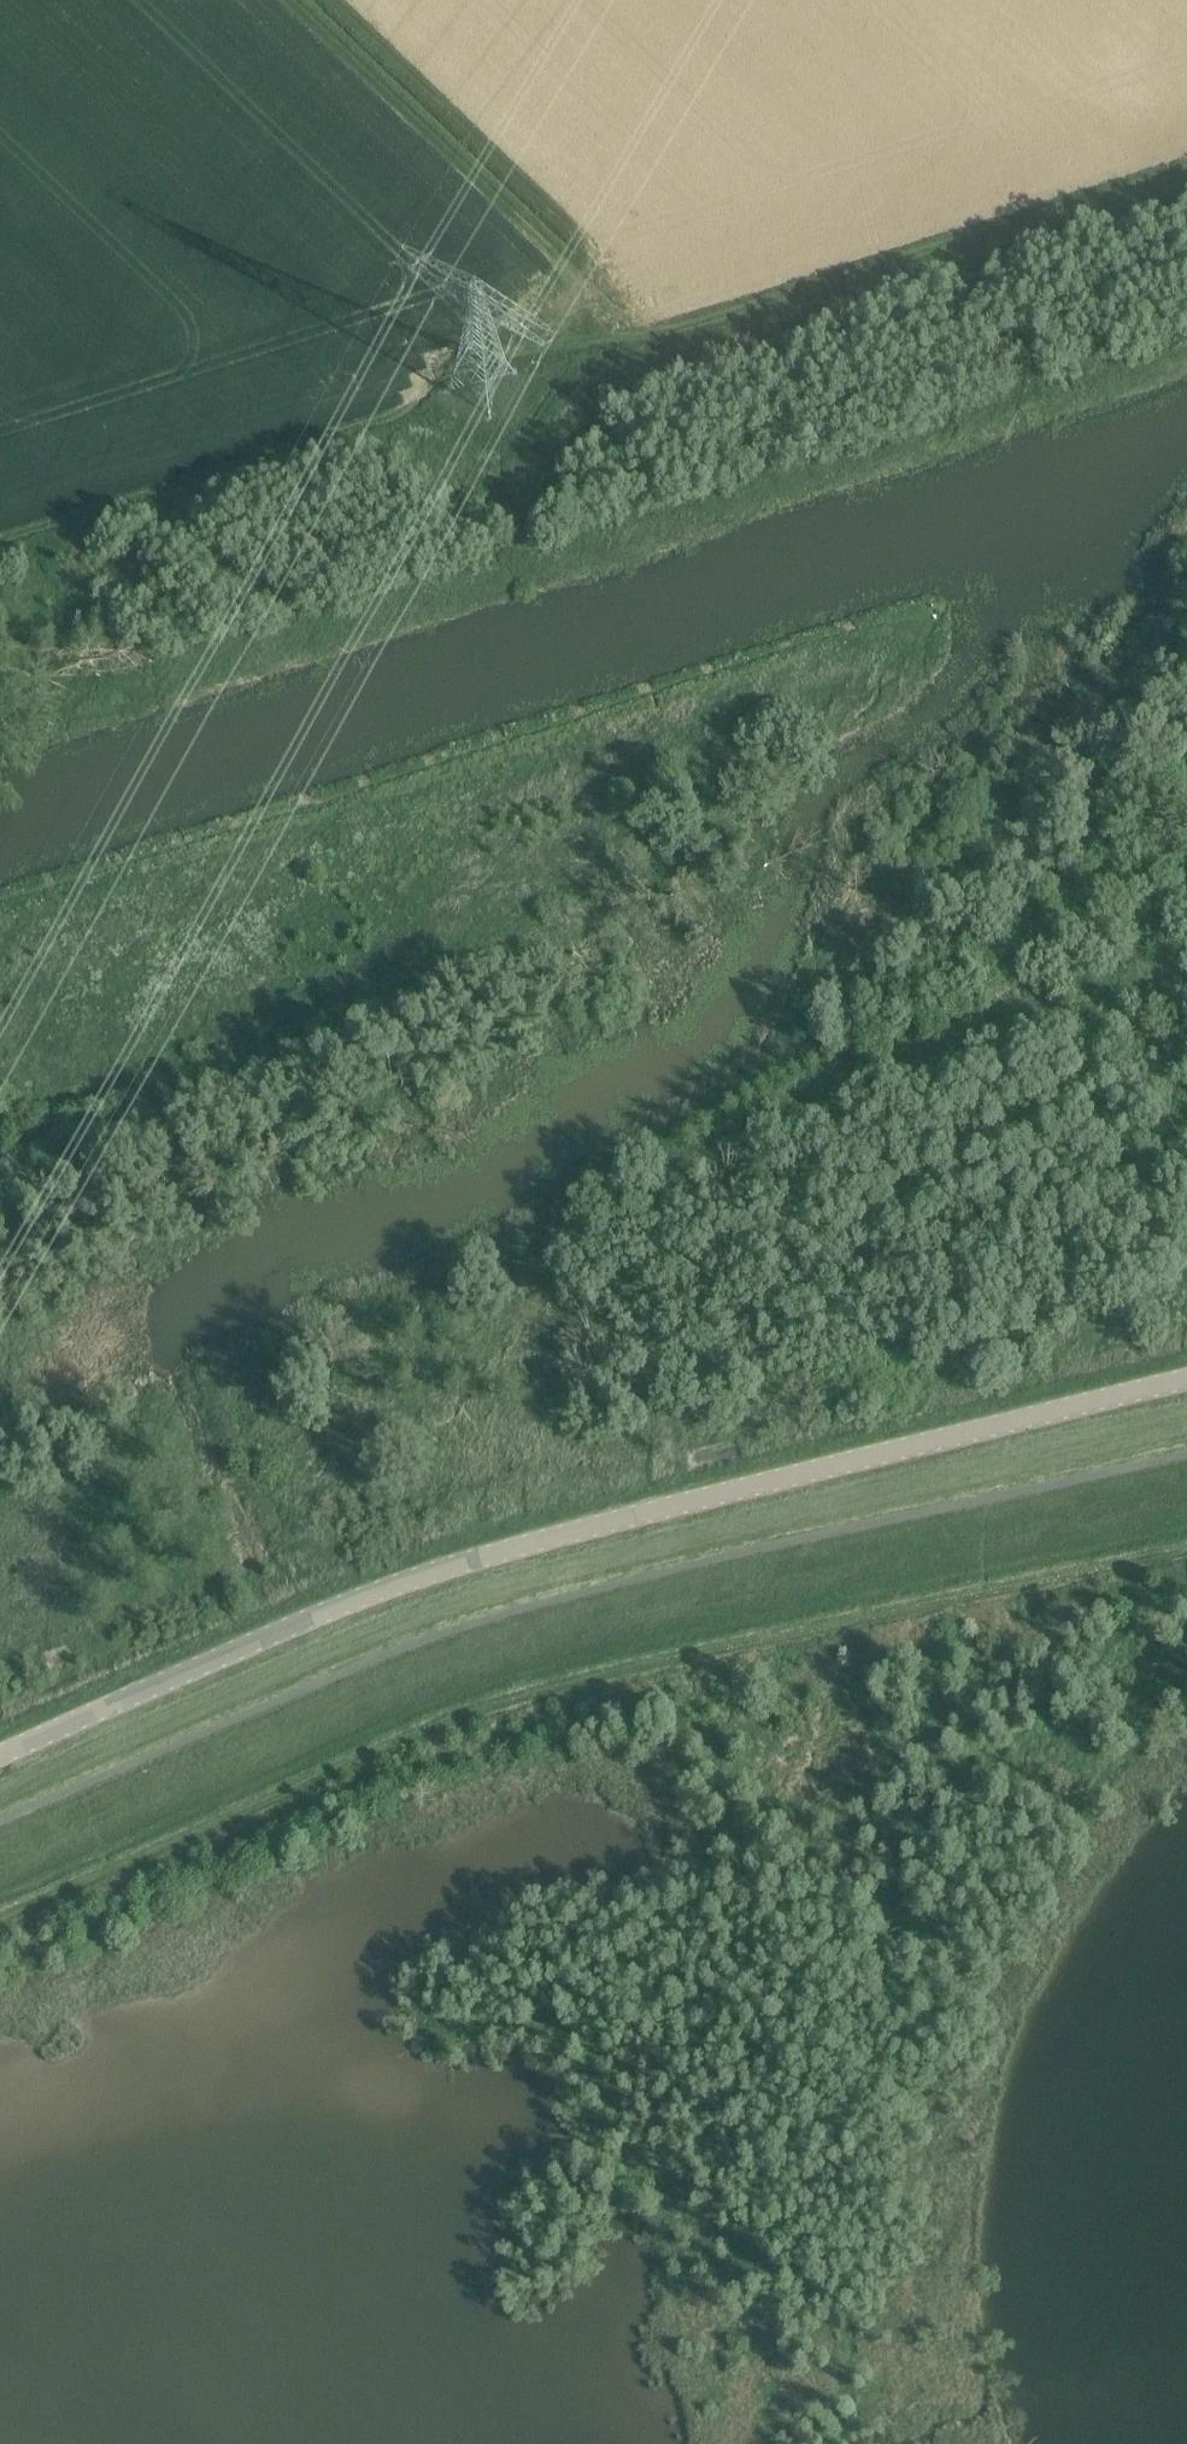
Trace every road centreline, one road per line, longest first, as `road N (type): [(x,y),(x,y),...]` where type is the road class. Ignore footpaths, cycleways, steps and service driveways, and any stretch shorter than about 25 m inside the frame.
road 1 (unclassified): [(0,1752),(472,1562),(1186,1377)]

